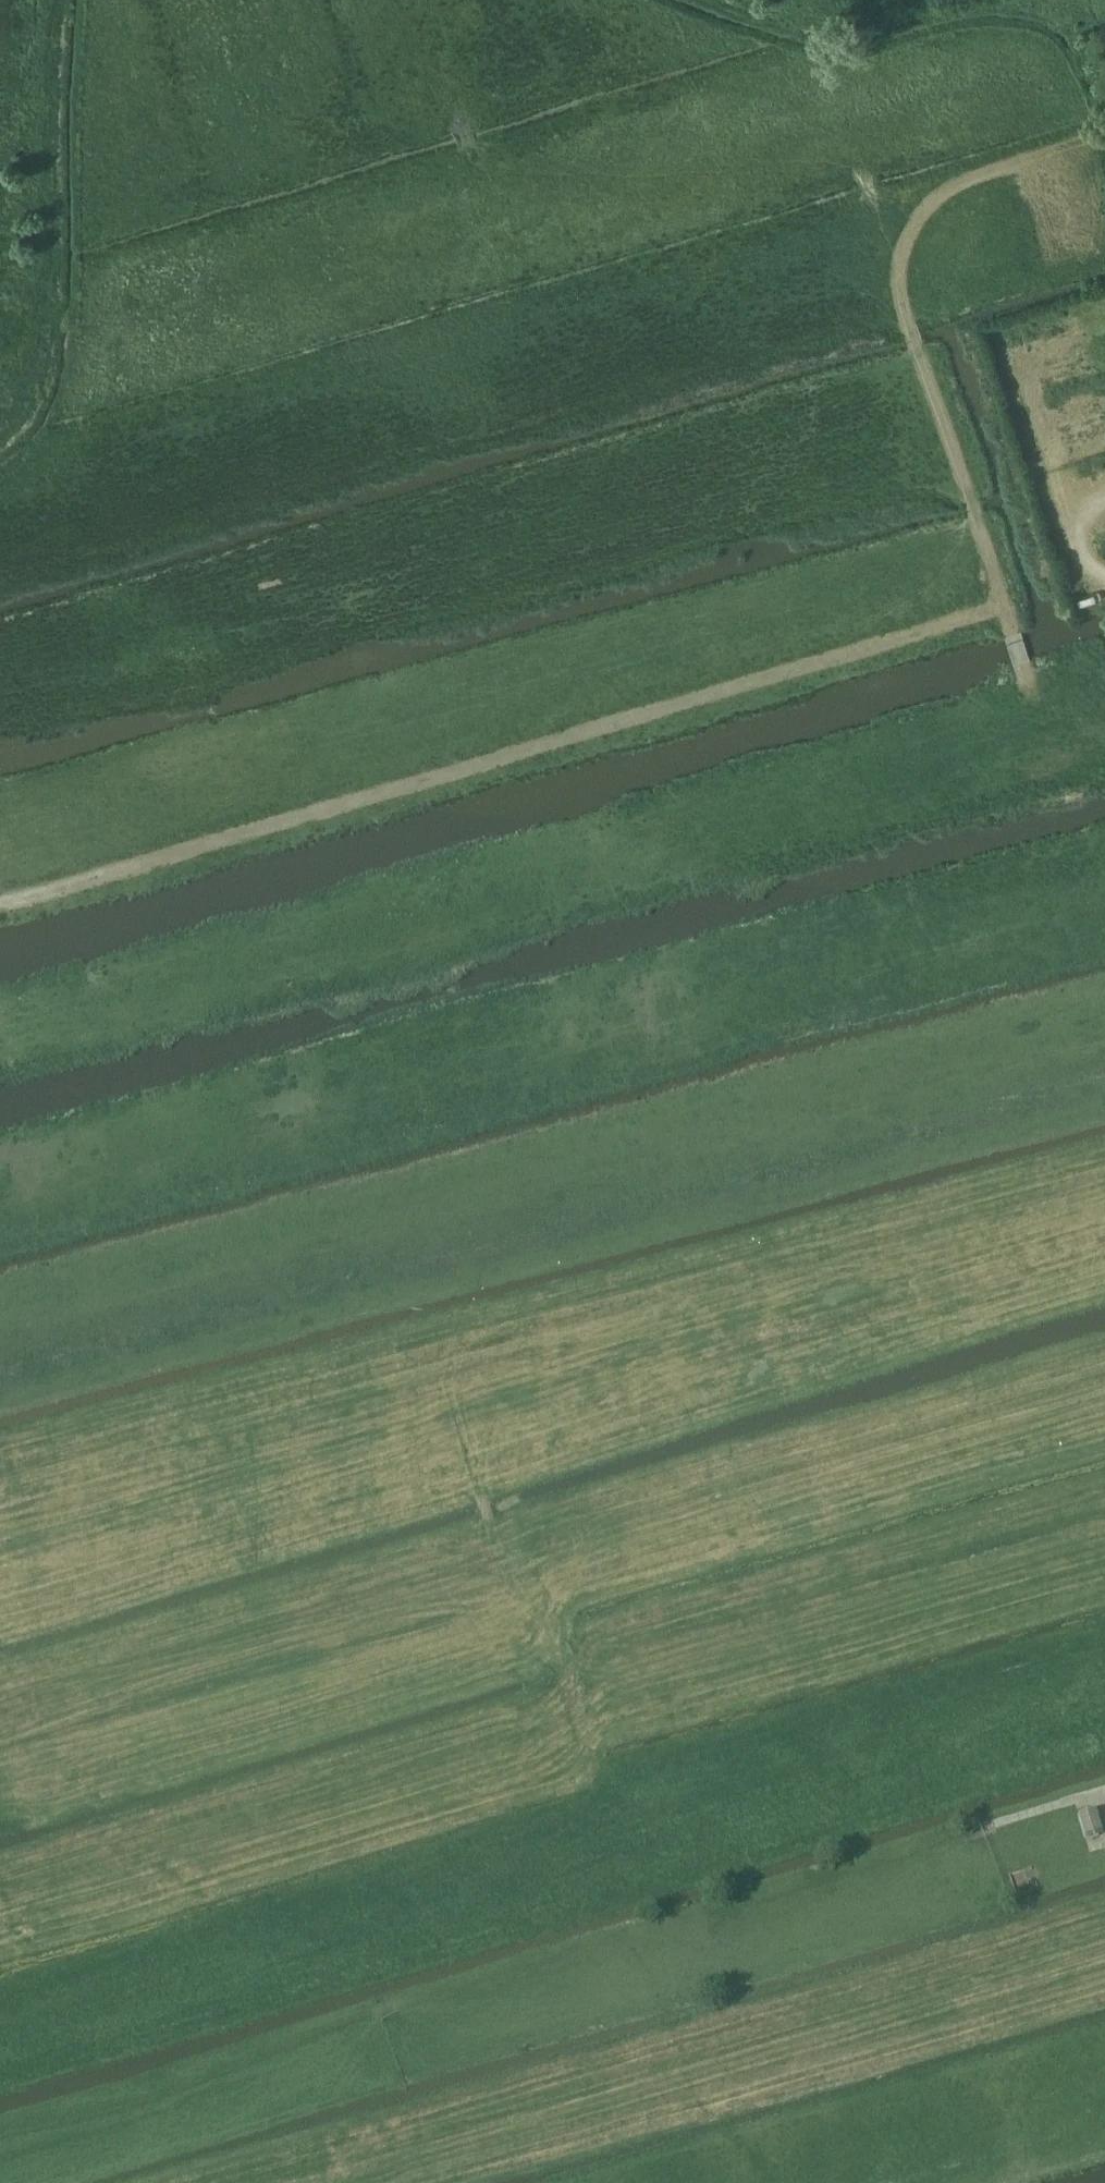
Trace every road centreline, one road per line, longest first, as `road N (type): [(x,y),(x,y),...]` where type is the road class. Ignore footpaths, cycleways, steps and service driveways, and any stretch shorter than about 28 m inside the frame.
road 1 (track): [(1104,131),(944,196),(918,224),(904,269),(909,327),(981,518),(1037,708),(1104,748)]

